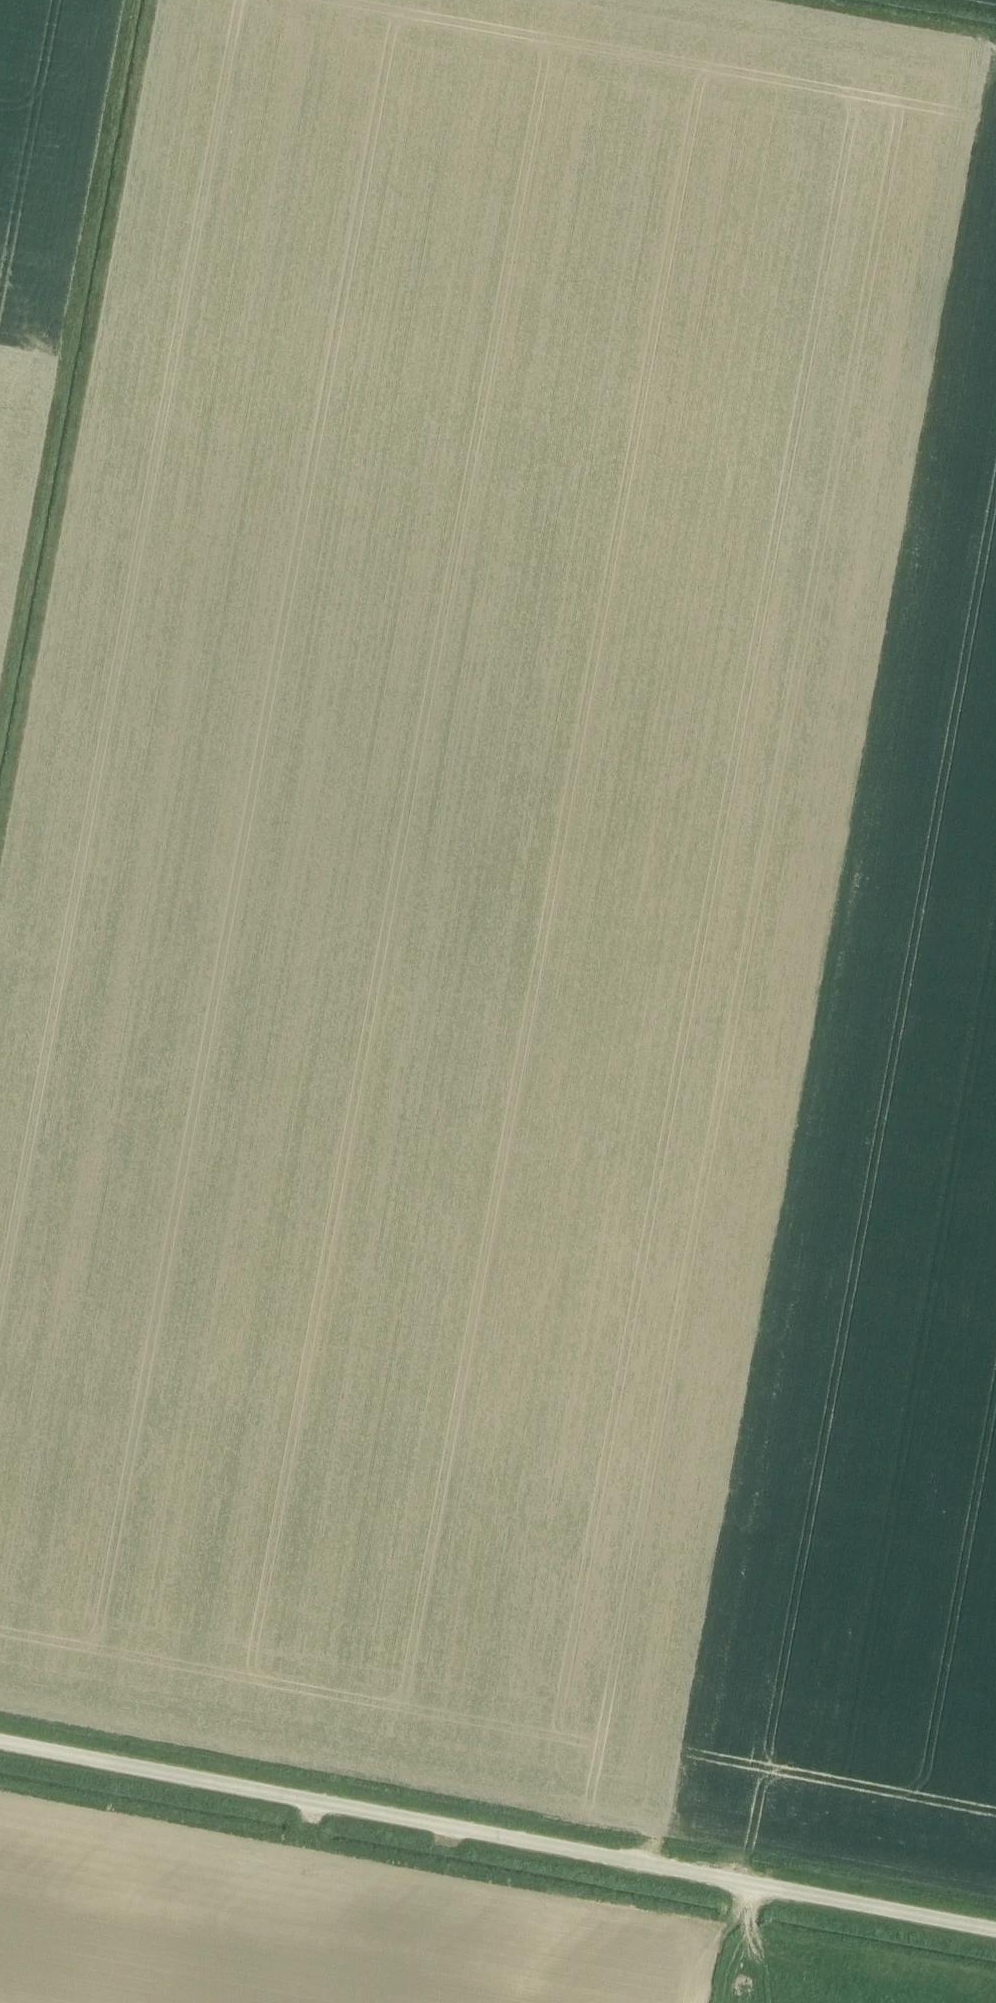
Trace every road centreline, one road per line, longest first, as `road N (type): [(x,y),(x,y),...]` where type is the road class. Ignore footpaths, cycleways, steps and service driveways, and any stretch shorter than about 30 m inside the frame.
road 1 (unclassified): [(995,1931),(0,1742)]

